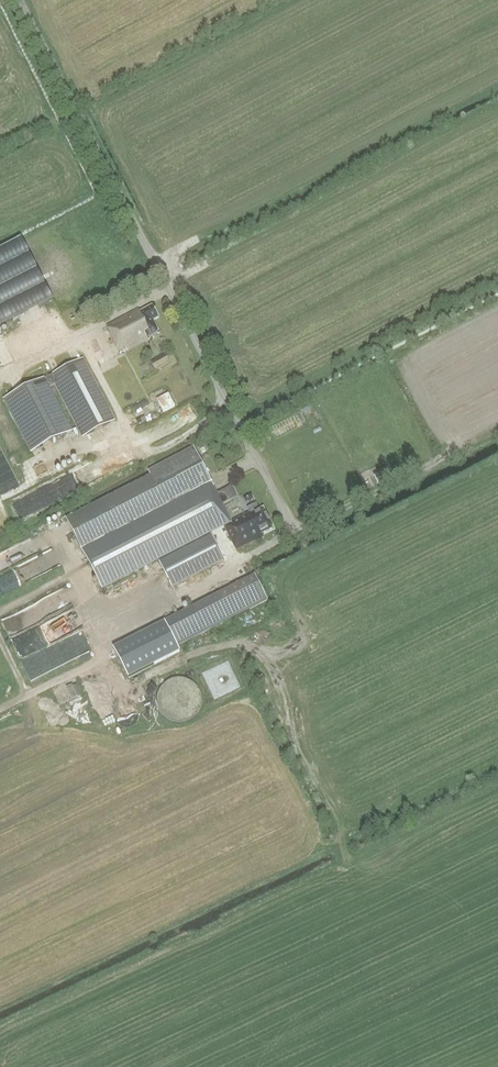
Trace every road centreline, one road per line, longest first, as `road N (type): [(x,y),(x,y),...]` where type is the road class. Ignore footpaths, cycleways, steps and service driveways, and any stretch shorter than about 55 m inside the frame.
road 1 (unclassified): [(240,427),(20,0)]
road 2 (track): [(291,527),(450,449)]

